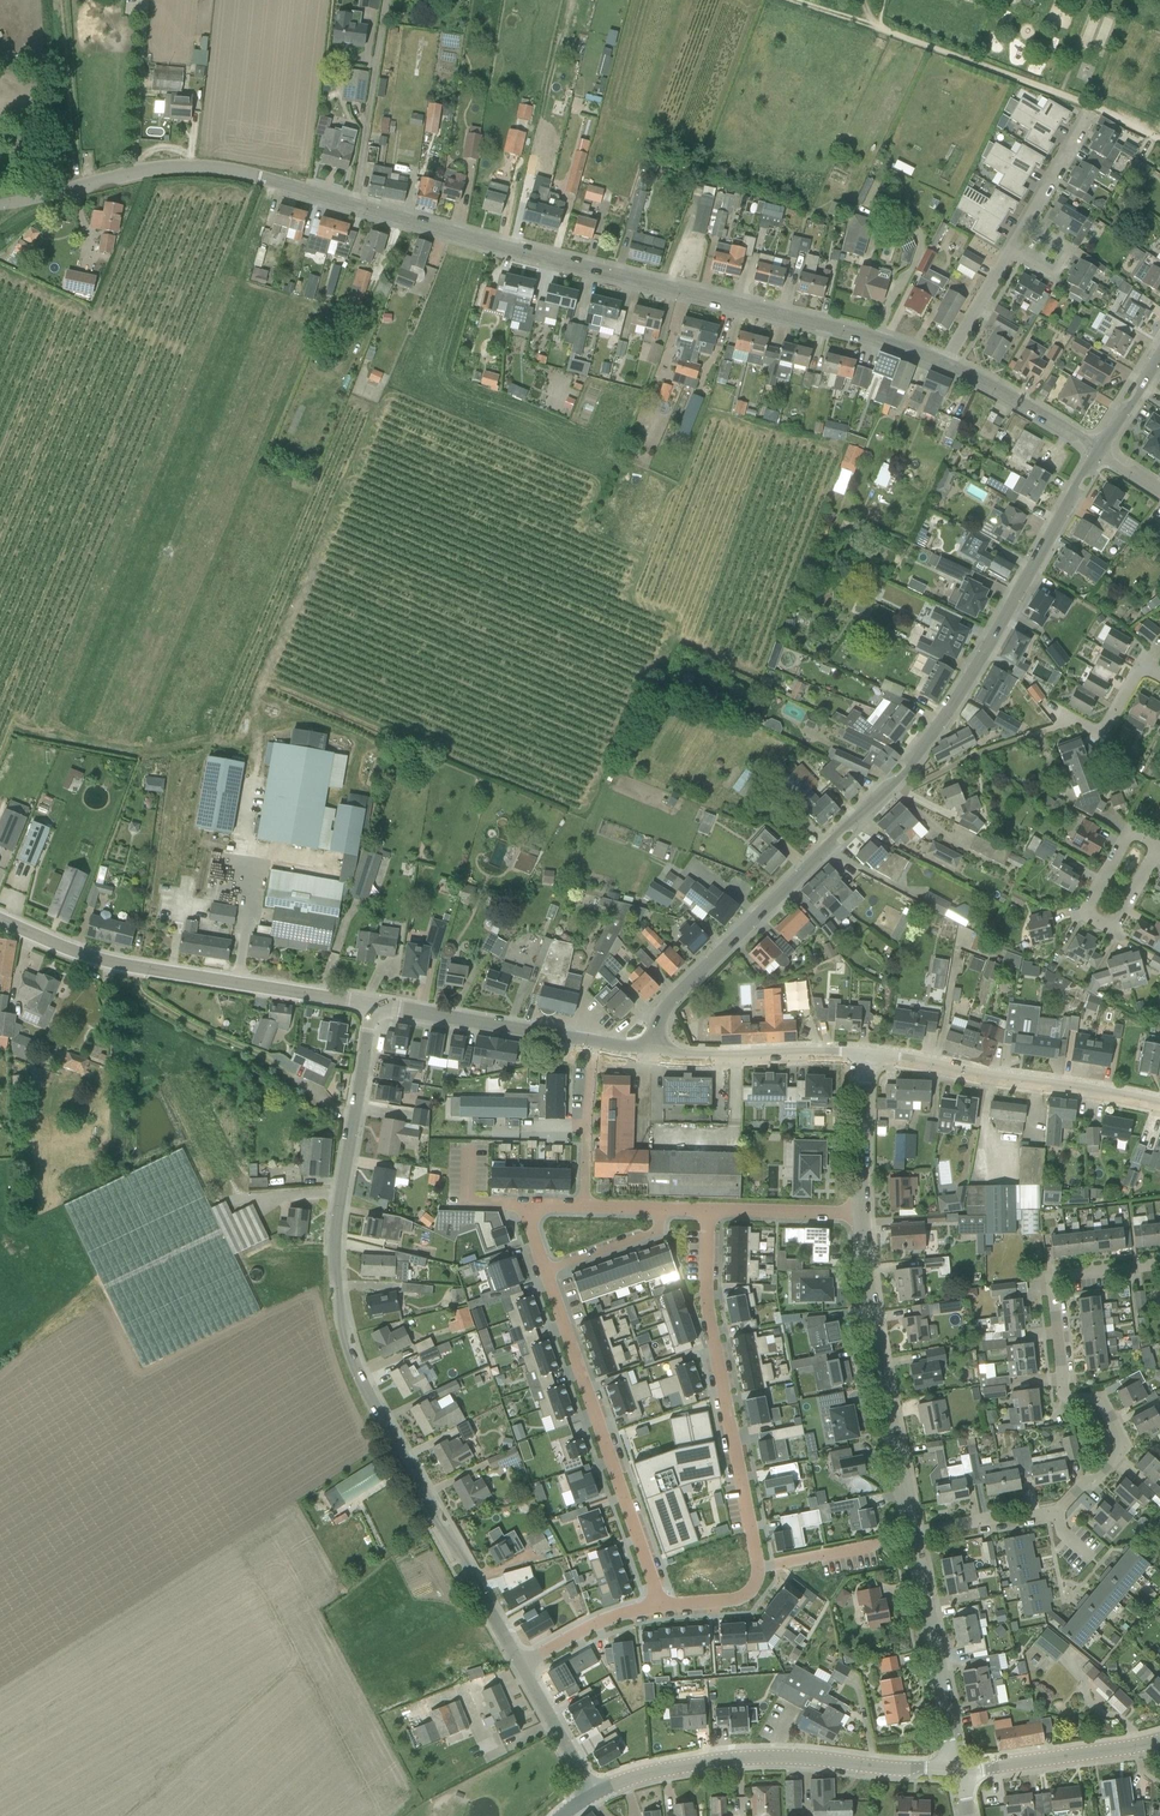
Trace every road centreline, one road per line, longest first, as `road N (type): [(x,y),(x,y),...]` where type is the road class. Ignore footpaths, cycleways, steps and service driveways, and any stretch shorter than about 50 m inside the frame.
road 1 (unclassified): [(951,366),(897,342),(213,170),(134,173),(0,206)]
road 2 (residential): [(519,1664),(362,1382),(345,1330),(336,1225),(372,1005)]
road 3 (residential): [(912,1534),(1057,1513),(1119,1455),(1121,1441),(1099,1398),(1068,1397),(1064,1389),(1053,1288),(1063,1274),(1159,1264)]
road 4 (residential): [(663,1604),(737,1599),(759,1579),(707,1311),(709,1211)]
road 5 (residential): [(893,783),(959,699),(1099,451)]
road 6 (track): [(795,0),(1097,110),(1159,142)]
road 7 (tertiary): [(372,1005),(140,969),(0,918)]
road 8 (tertiary): [(594,1794),(654,1773),(744,1758),(959,1771)]
road 9 (residential): [(655,1054),(672,1001),(893,783)]
road 10 (residential): [(663,1604),(547,1272)]
road 11 (residential): [(912,1534),(878,1364),(861,1214)]
road 12 (tertiary): [(1159,1105),(863,1057)]
road 13 (residential): [(959,1771),(912,1534)]
road 14 (tertiary): [(593,1042),(372,1005)]
road 15 (tertiary): [(863,1057),(655,1054)]
road 16 (tertiary): [(959,1771),(1138,1747)]
road 17 (residential): [(1038,734),(1076,720),(1102,737),(1141,667),(1159,677)]
road 18 (unclassified): [(1099,451),(951,366)]
road 19 (residential): [(593,1042),(585,1208)]
road 20 (residential): [(1159,842),(1135,828),(1087,915),(1116,931)]
road 21 (residential): [(861,1214),(863,1057)]
road 22 (residential): [(519,1664),(602,1621),(663,1604)]
road 23 (residential): [(861,1214),(709,1211)]
road 24 (residential): [(594,1794),(519,1664)]
road 25 (residential): [(547,1272),(660,1232),(658,1209)]
road 26 (residential): [(1028,230),(1097,110)]
road 27 (residential): [(951,366),(1015,251)]

